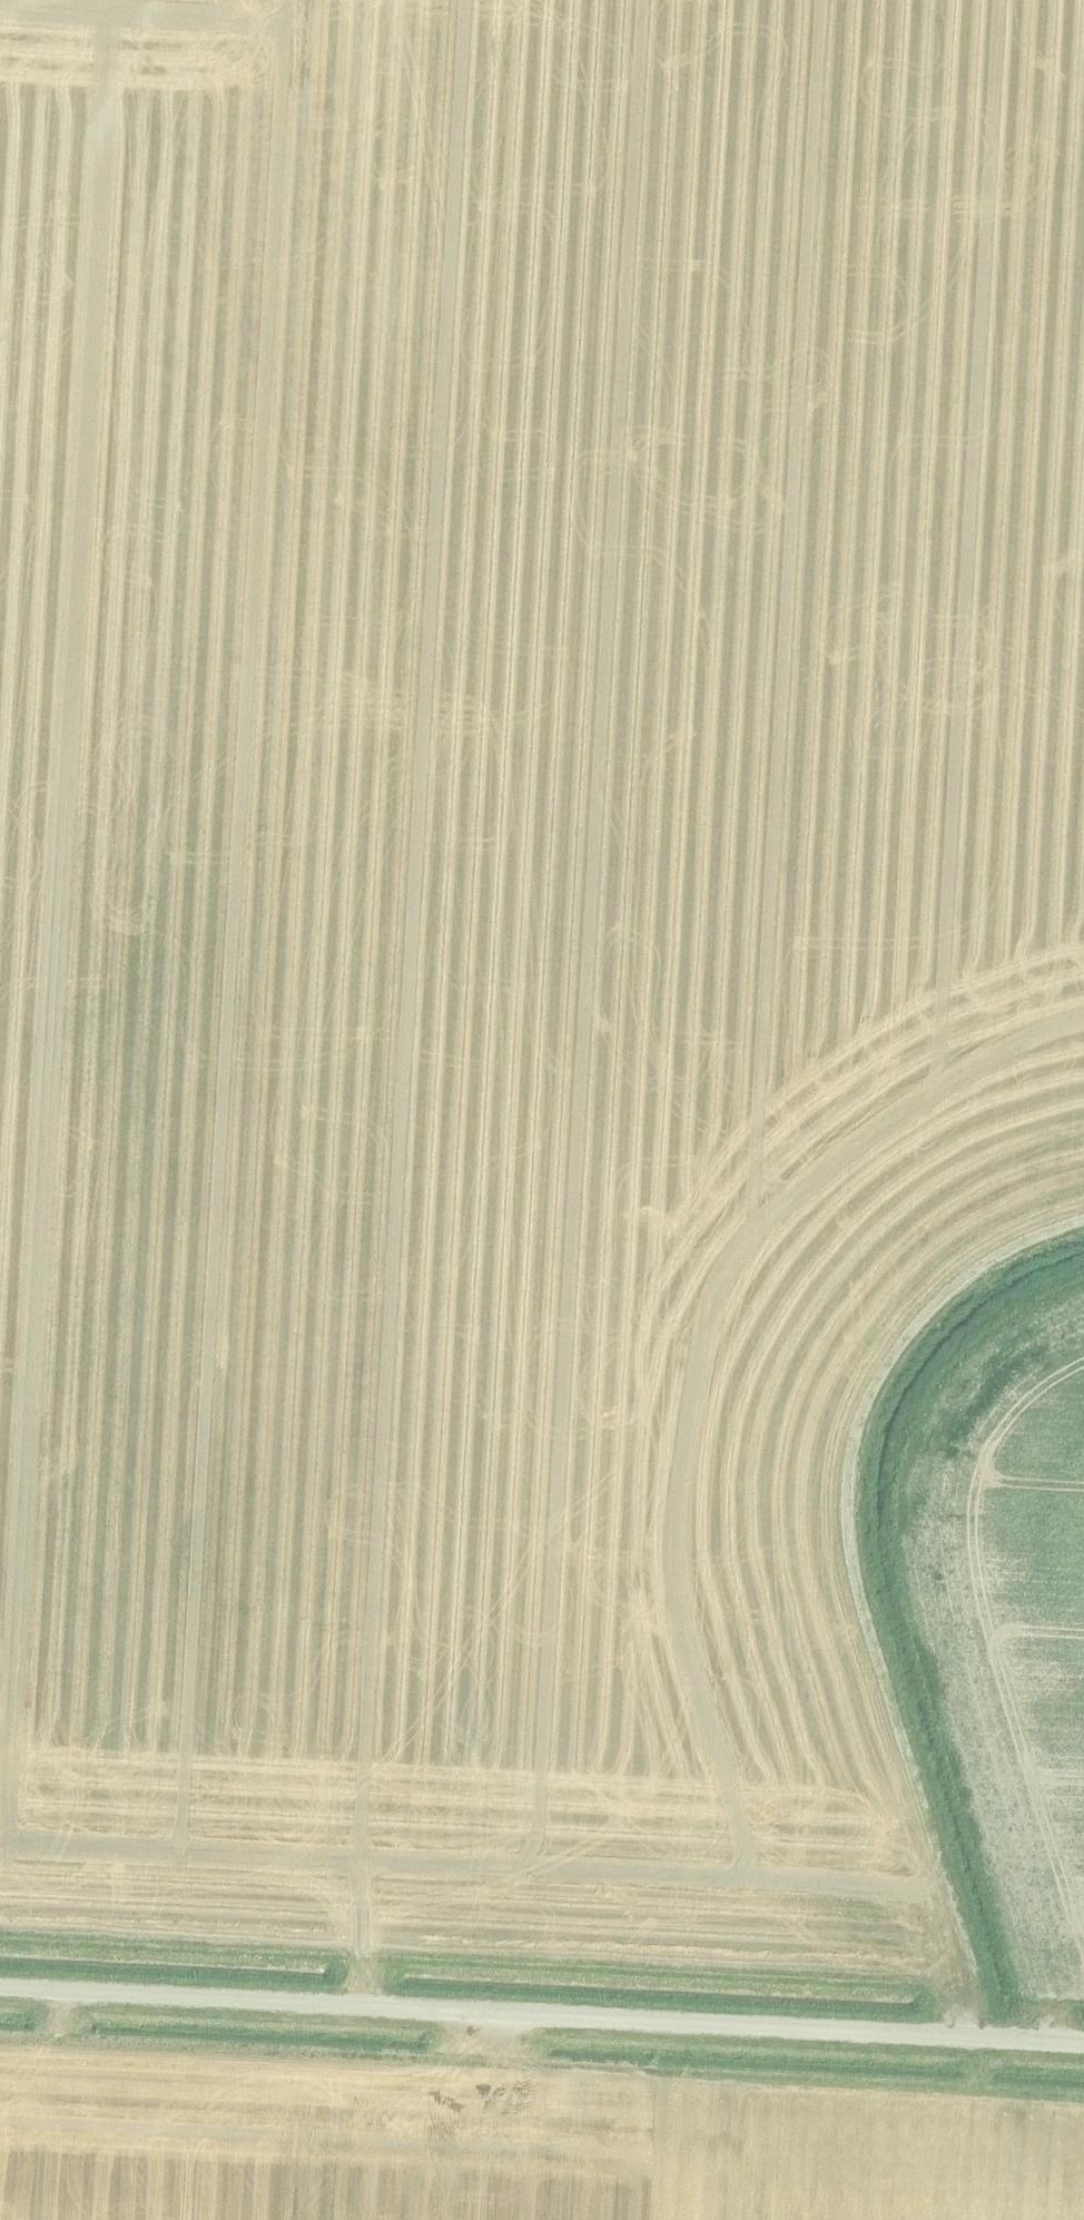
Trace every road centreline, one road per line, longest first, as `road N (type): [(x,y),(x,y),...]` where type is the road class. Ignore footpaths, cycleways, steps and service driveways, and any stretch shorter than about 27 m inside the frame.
road 1 (unclassified): [(1083,2042),(0,1986)]

